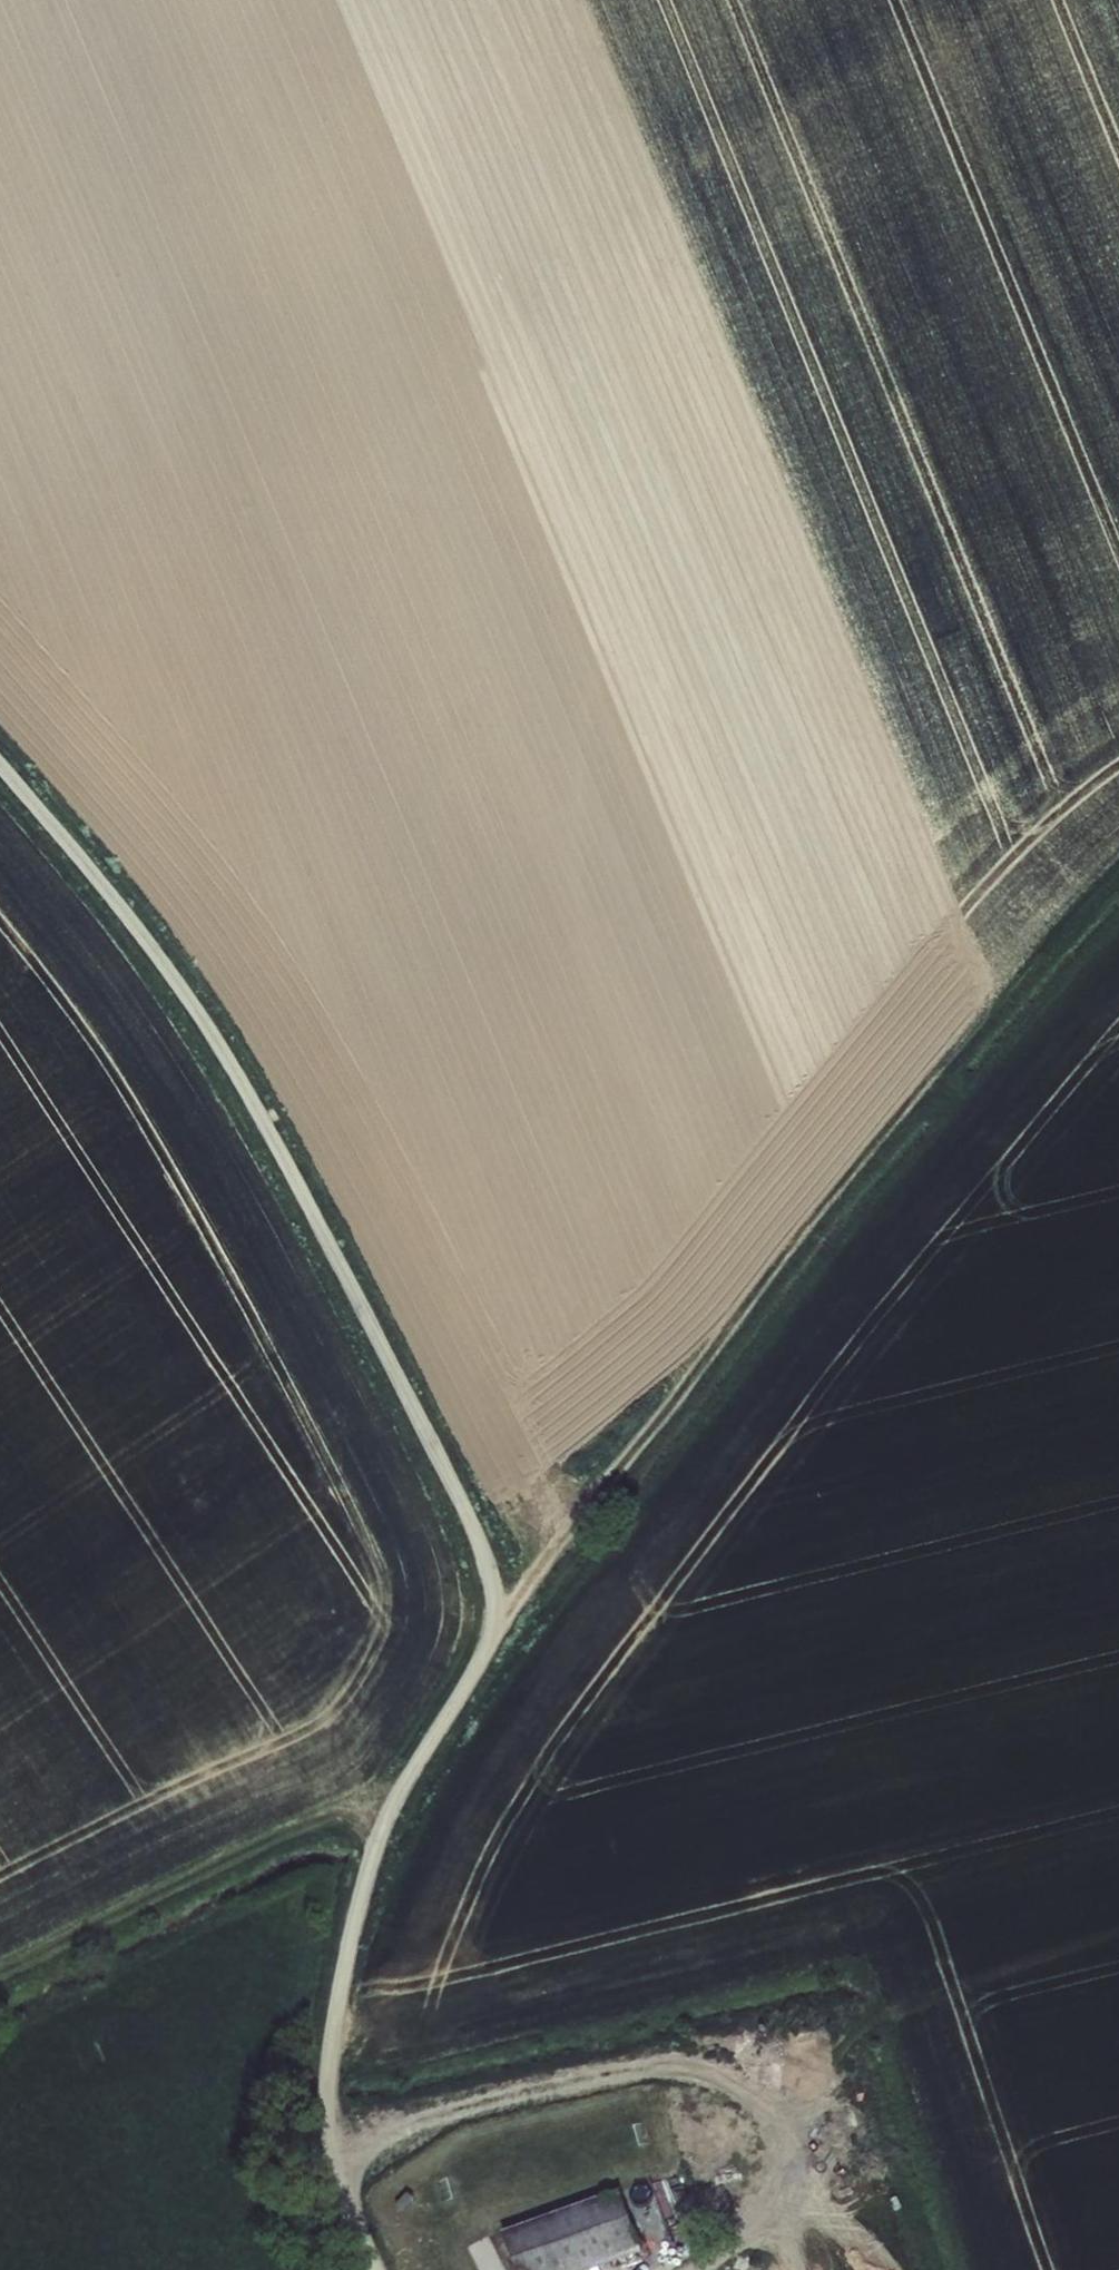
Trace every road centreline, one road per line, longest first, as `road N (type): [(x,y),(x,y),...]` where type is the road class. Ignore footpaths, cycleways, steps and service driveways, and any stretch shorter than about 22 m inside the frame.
road 1 (unclassified): [(375,2269),(333,2152),(331,2037),(379,1835),(488,1647),(495,1610),(490,1571),(383,1345),(230,1062),(158,957),(0,769)]
road 2 (track): [(493,1630),(921,1095)]

